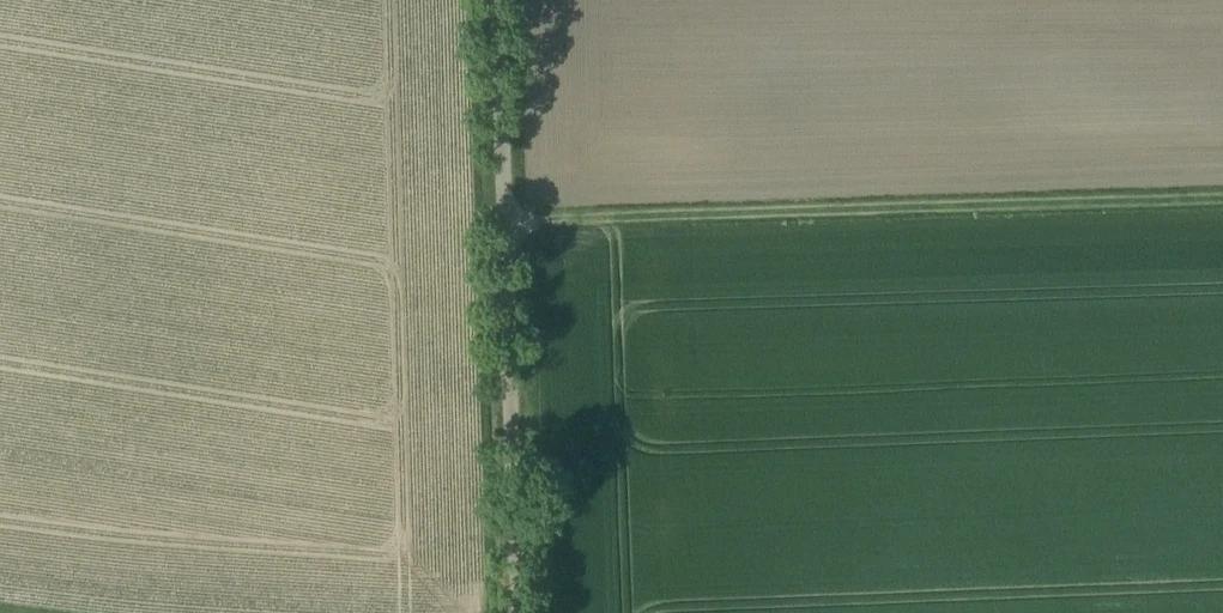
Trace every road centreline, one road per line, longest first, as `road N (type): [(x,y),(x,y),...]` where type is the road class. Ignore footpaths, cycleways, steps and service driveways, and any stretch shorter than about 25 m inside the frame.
road 1 (track): [(1222,199),(503,221)]
road 2 (unclassified): [(517,612),(498,0)]

